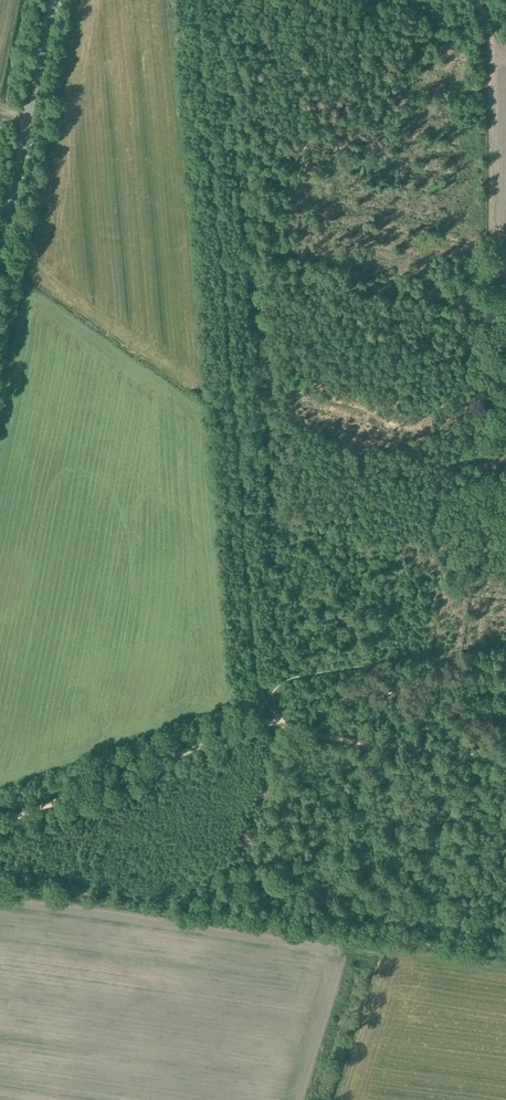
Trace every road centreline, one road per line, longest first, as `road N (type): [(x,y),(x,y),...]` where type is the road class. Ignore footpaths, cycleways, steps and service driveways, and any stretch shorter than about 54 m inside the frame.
road 1 (track): [(267,701),(254,676),(200,0)]
road 2 (track): [(267,701),(239,729),(0,817)]
road 3 (track): [(484,0),(491,25),(490,264),(505,277)]
road 4 (tertiary): [(0,246),(50,0)]
road 5 (track): [(505,758),(312,730),(285,722),(267,701)]

